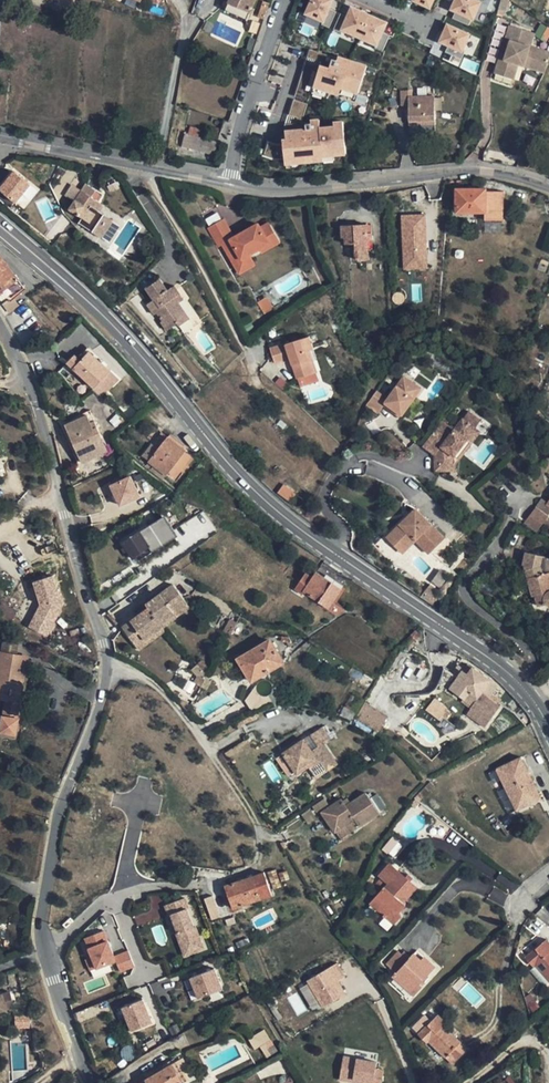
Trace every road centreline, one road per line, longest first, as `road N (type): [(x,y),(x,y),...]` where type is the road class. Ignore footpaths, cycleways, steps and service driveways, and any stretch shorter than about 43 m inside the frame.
road 1 (secondary): [(0,224),(123,333),(258,494),(494,662),(548,727)]
road 2 (residential): [(45,953),(56,839),(107,664),(60,491)]
road 3 (residential): [(228,186),(273,192),(471,171),(548,192)]
road 4 (residential): [(0,139),(228,186)]
road 5 (residential): [(228,186),(284,0)]
road 6 (residential): [(60,491),(42,415),(0,318)]
road 7 (residential): [(98,1082),(45,953)]

